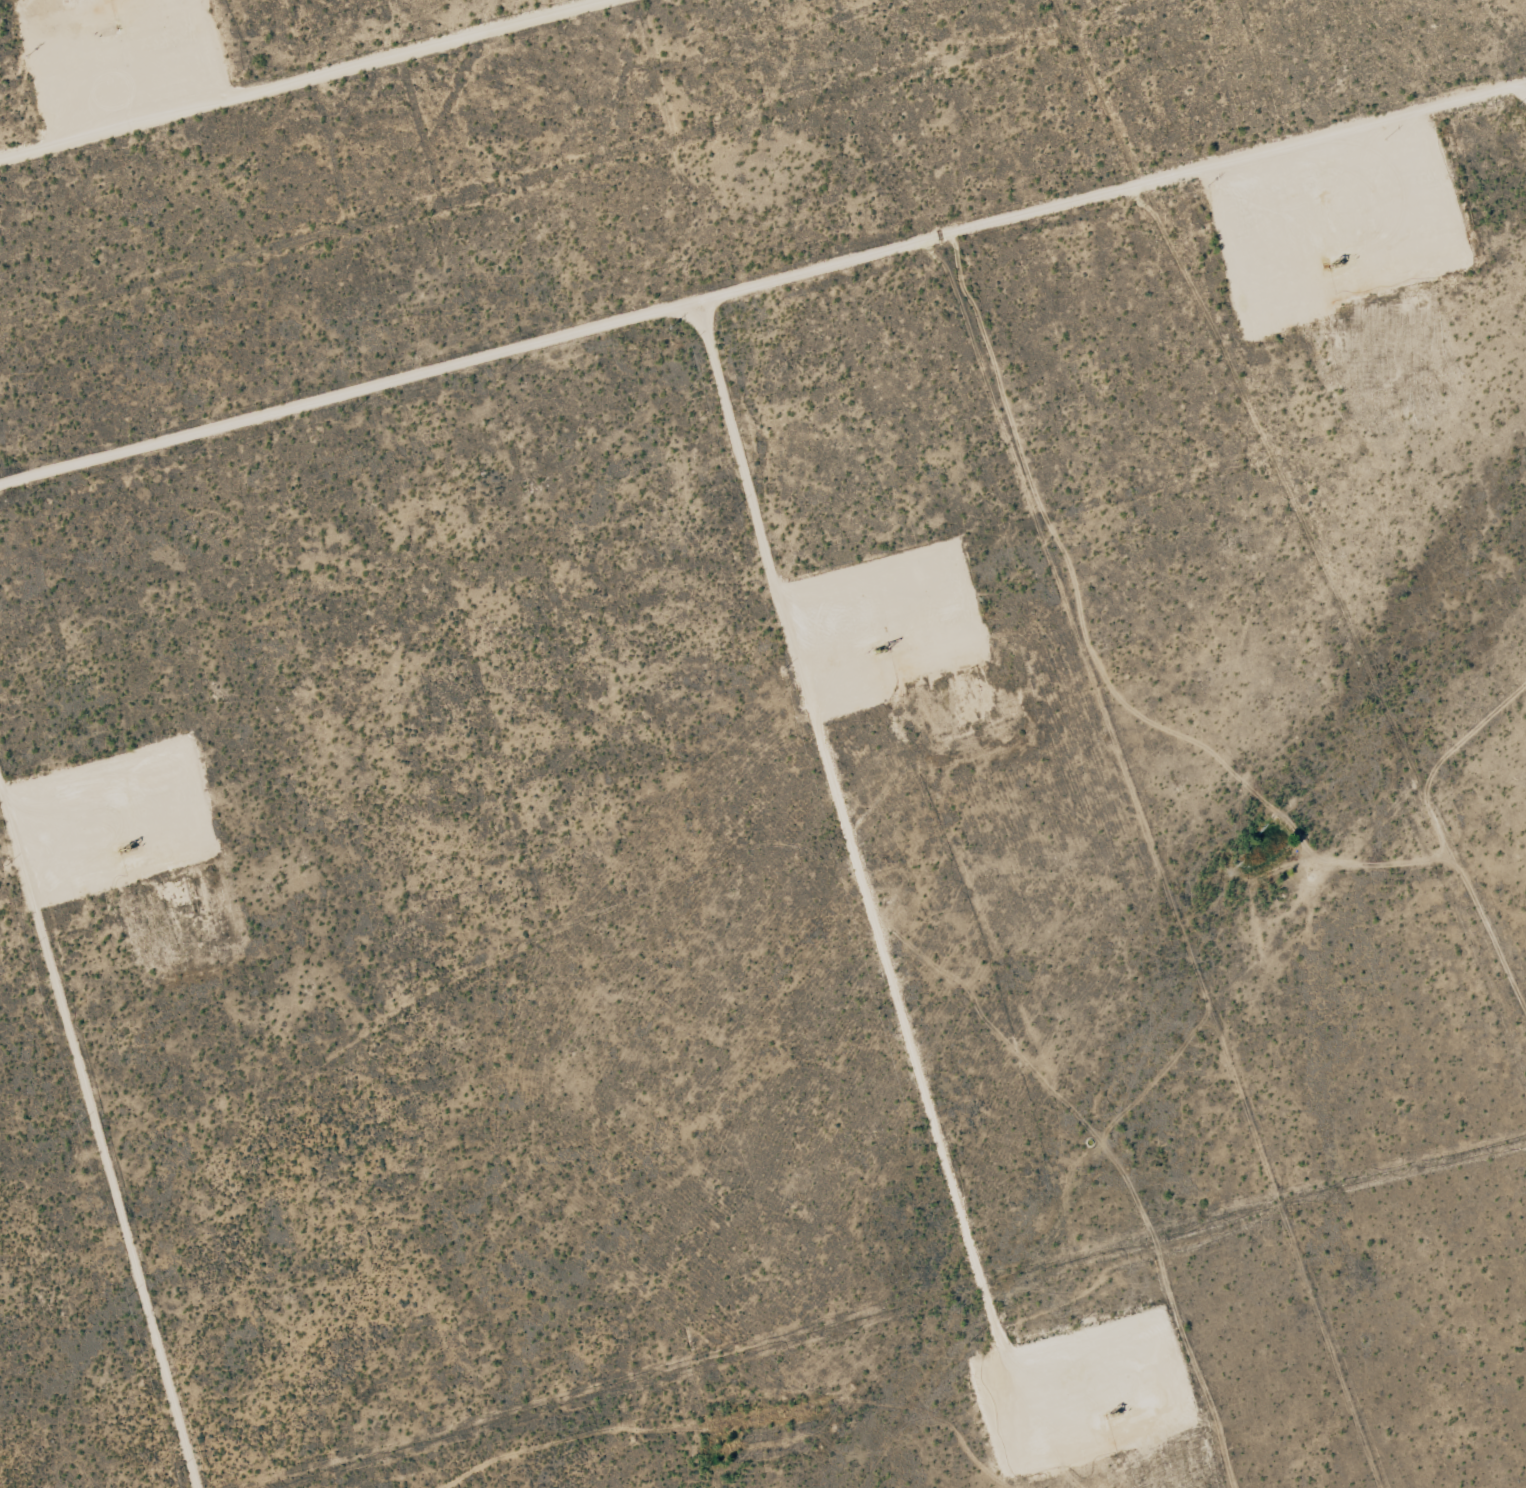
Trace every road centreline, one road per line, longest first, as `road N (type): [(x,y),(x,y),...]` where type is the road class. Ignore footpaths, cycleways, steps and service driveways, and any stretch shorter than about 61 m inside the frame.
road 1 (track): [(0,486),(1525,81)]

